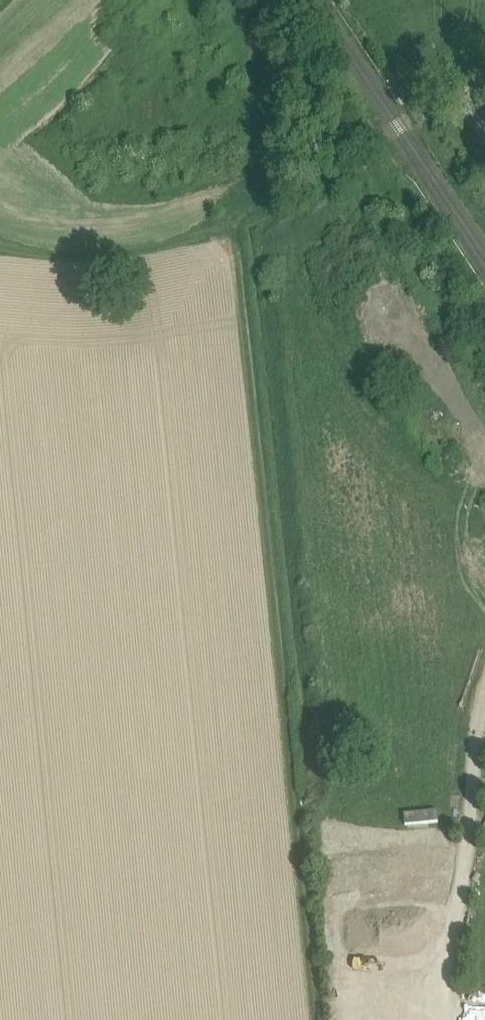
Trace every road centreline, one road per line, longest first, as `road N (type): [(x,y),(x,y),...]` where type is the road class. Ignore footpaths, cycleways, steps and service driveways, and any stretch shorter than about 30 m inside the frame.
road 1 (track): [(230,224),(317,1019)]
road 2 (track): [(0,245),(90,262),(142,256),(230,224),(421,116)]

